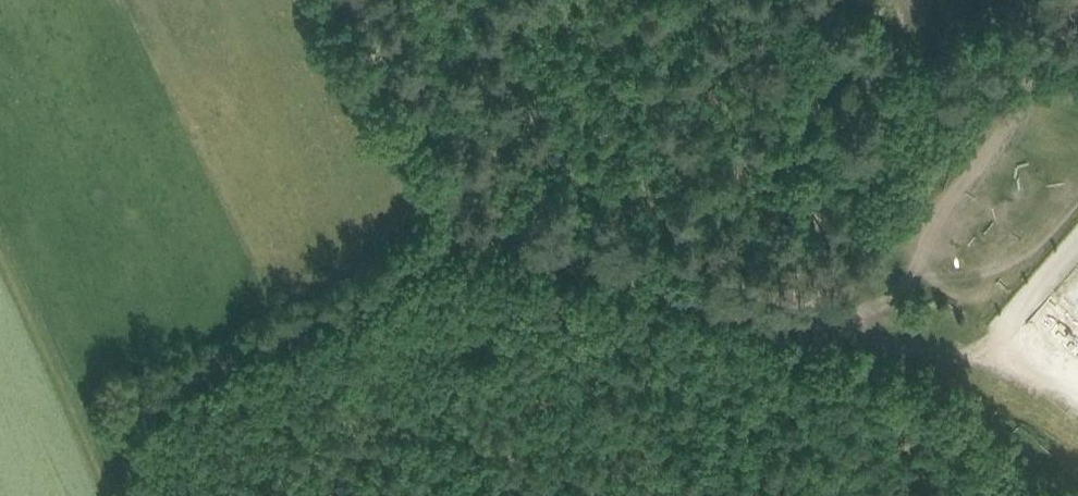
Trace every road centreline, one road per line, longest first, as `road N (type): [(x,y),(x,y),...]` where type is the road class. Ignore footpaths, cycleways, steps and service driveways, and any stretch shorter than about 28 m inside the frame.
road 1 (track): [(940,358),(554,259),(457,219)]
road 2 (track): [(832,495),(823,433),(817,103),(797,0)]
road 3 (track): [(457,219),(430,261),(164,397),(150,411),(136,450),(146,495)]
road 4 (track): [(457,219),(351,0)]

